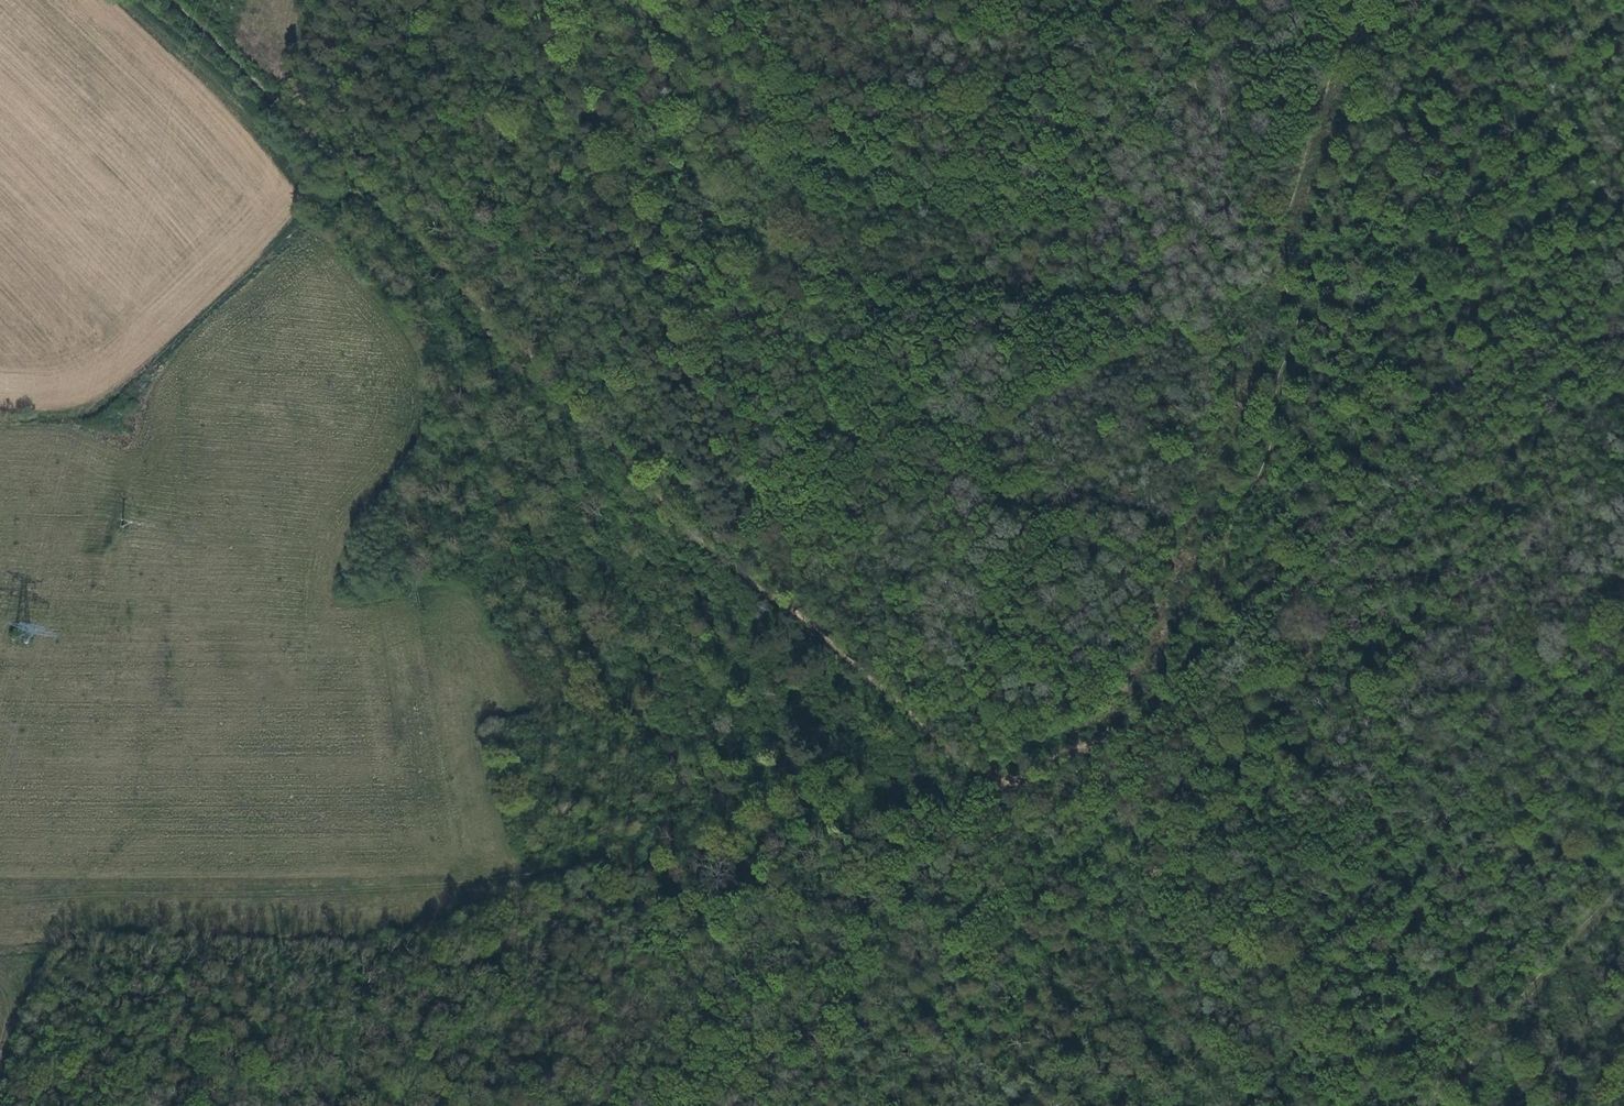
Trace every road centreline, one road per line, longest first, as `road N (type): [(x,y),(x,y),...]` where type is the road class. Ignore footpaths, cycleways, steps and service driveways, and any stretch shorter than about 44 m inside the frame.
road 1 (track): [(281,1105),(360,1089),(614,996),(1005,837),(1041,761),(1093,737)]
road 2 (track): [(1093,743),(1234,1005),(1268,1105)]
road 3 (track): [(0,957),(27,965),(0,1072)]

